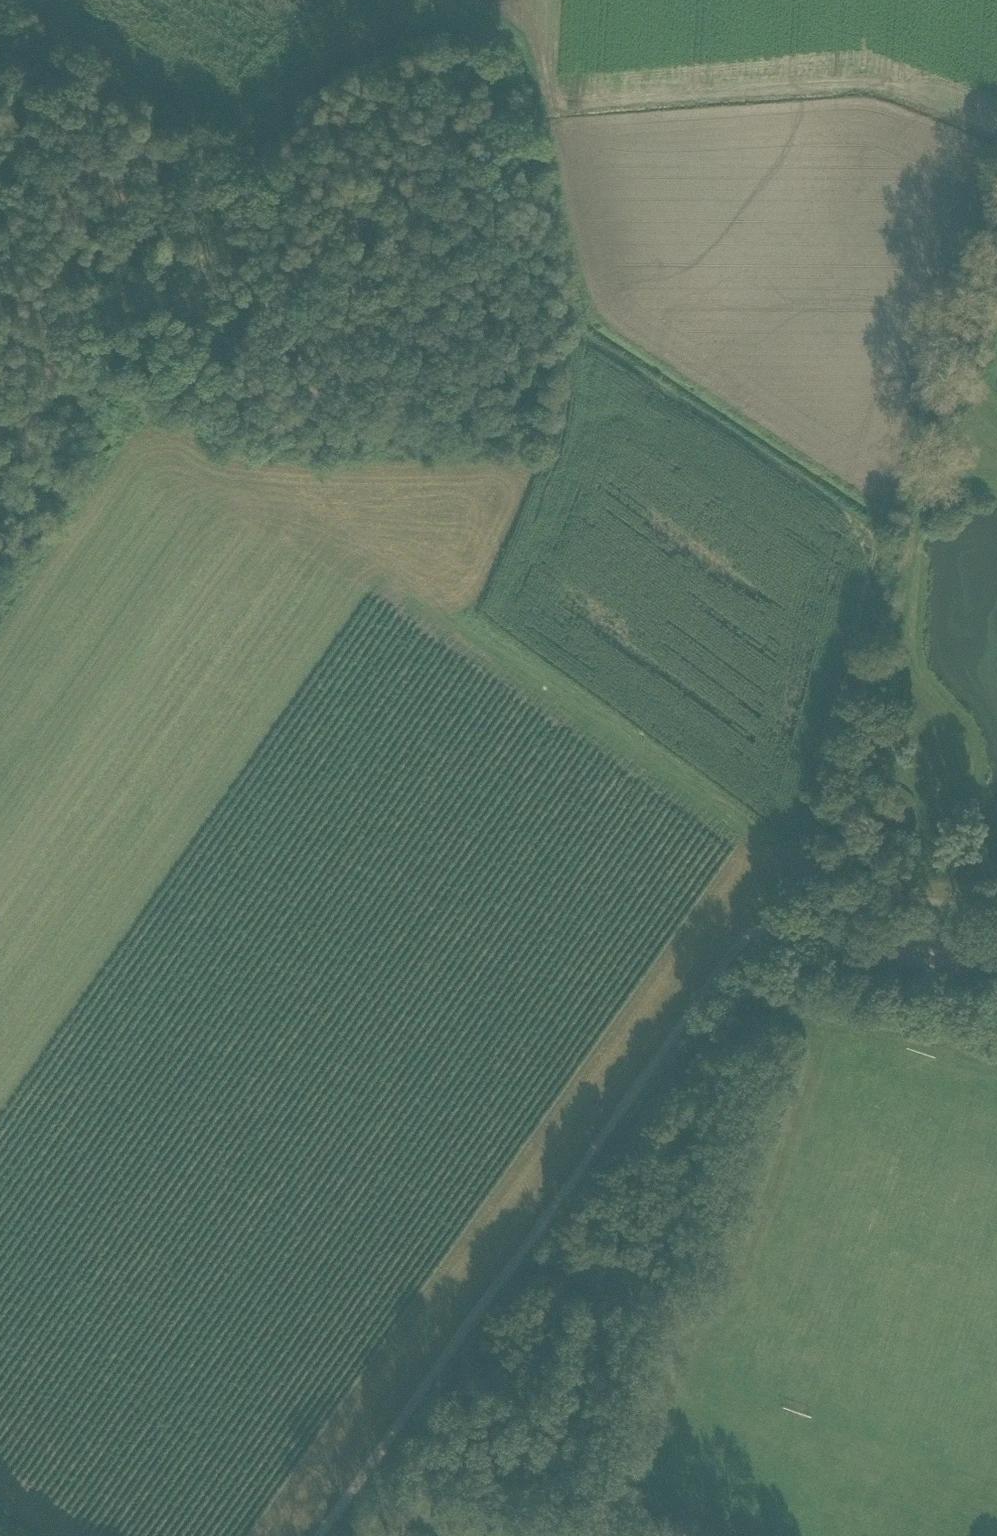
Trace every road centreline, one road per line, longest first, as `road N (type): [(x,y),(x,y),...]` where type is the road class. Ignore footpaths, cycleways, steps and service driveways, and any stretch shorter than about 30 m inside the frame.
road 1 (track): [(318,1535),(760,924),(947,975)]

